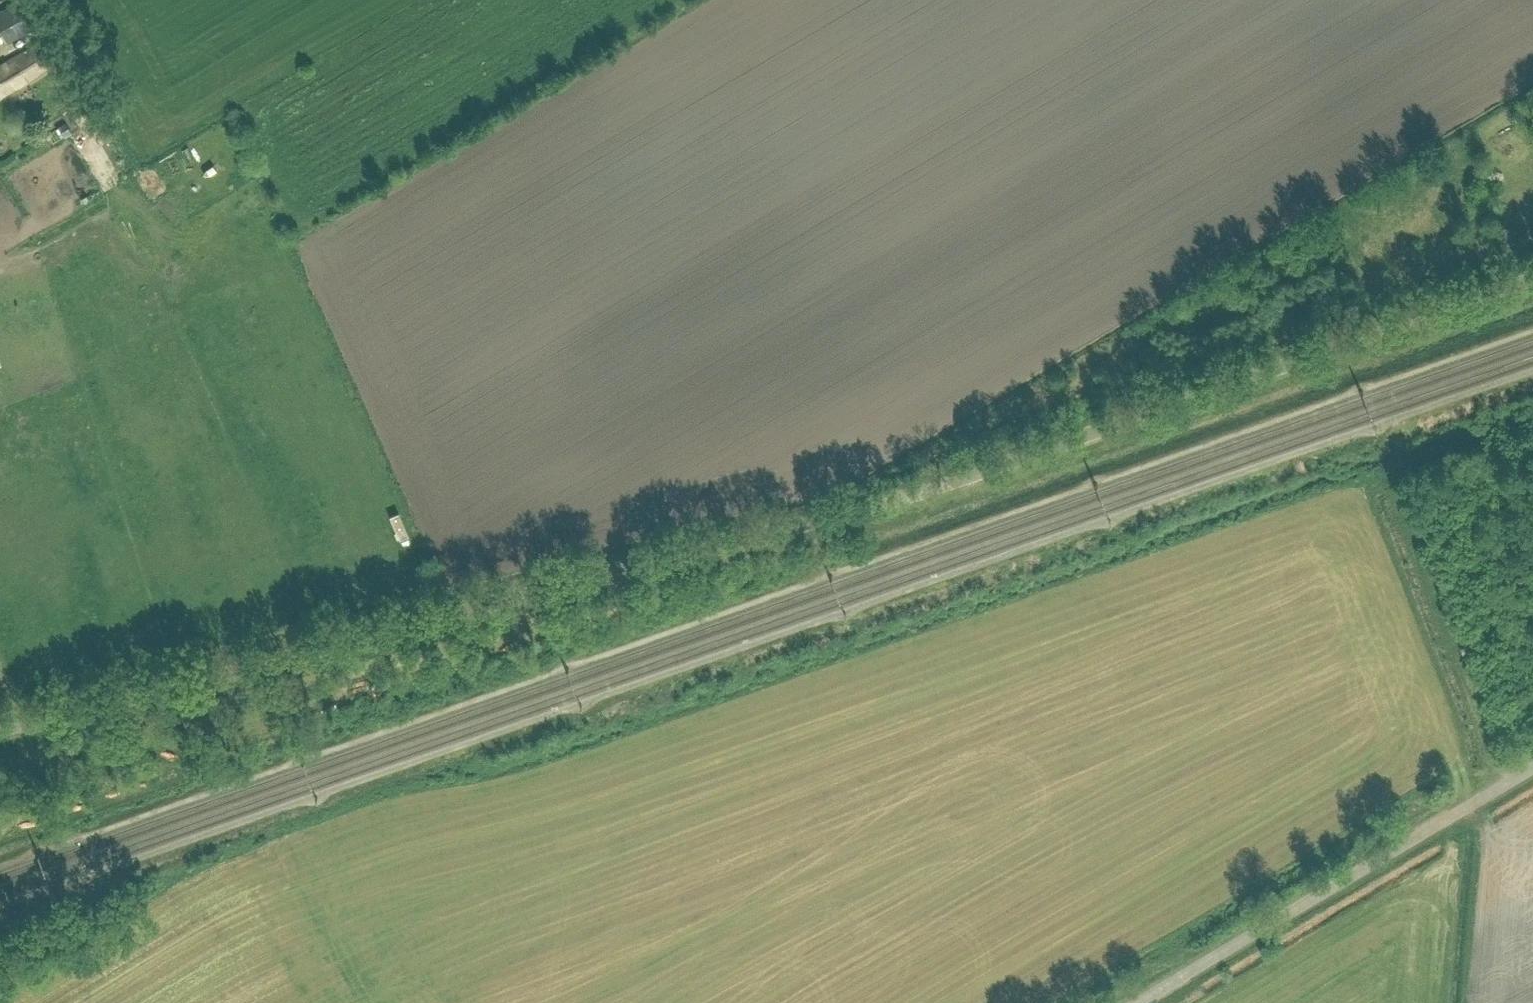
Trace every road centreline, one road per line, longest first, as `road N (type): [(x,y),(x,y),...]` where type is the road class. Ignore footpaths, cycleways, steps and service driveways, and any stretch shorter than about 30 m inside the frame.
road 1 (unclassified): [(0,729),(895,498),(1532,277)]

